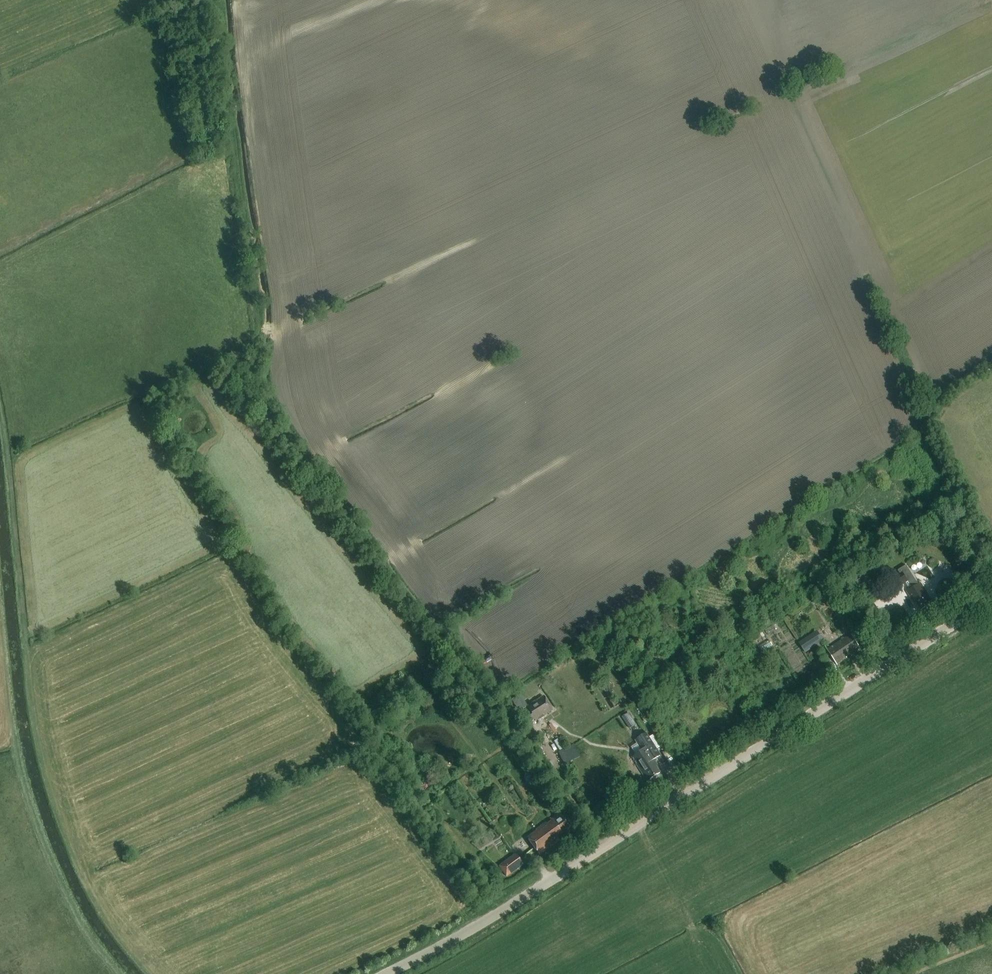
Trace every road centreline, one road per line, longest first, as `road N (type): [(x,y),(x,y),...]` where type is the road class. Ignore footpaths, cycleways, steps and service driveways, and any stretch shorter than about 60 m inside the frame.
road 1 (tertiary): [(387,973),(530,894),(991,599)]

